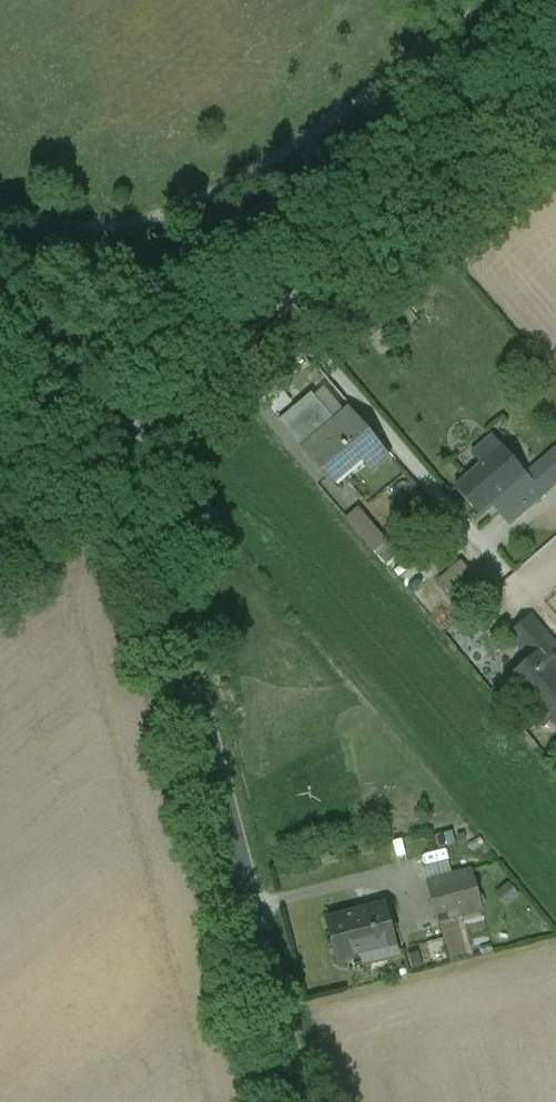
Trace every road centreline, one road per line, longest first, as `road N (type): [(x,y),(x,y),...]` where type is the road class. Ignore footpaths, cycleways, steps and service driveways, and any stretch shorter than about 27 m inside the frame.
road 1 (tertiary): [(299,1101),(139,484),(114,450)]
road 2 (unclassified): [(555,85),(114,450)]
road 3 (tertiary): [(114,450),(0,355)]
road 4 (unclassified): [(0,543),(114,450)]

